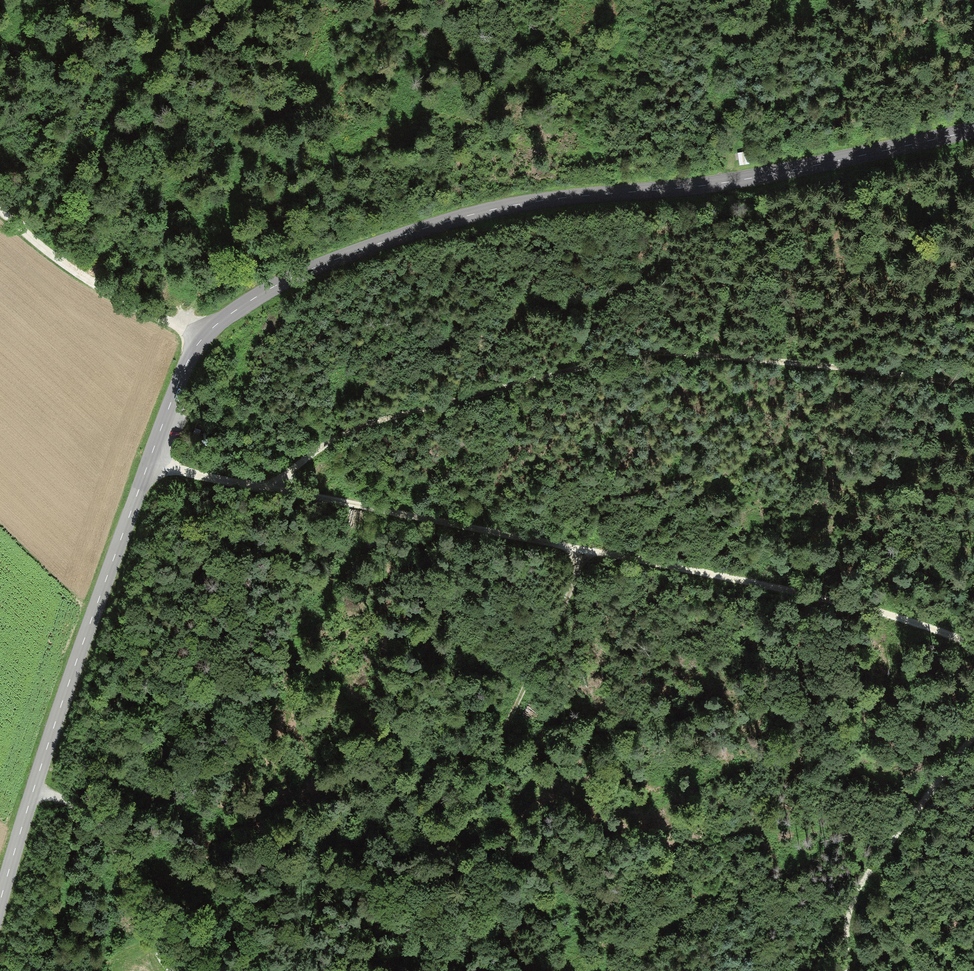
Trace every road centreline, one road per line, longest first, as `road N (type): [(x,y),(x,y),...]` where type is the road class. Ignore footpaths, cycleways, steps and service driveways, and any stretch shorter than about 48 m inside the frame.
road 1 (tertiary): [(973,130),(746,179),(472,214),(315,267),(213,327),(187,364),(155,446),(0,902)]
road 2 (track): [(148,464),(862,608),(973,649)]
road 3 (track): [(973,387),(682,354),(623,355),(347,431),(292,468),(276,490)]
road 4 (track): [(577,551),(572,580),(390,970)]
road 5 (track): [(847,970),(848,915),(868,875),(973,734)]
road 6 (track): [(33,791),(81,808),(112,841),(147,939),(170,970)]
road 7 (track): [(200,341),(96,286),(0,212)]

